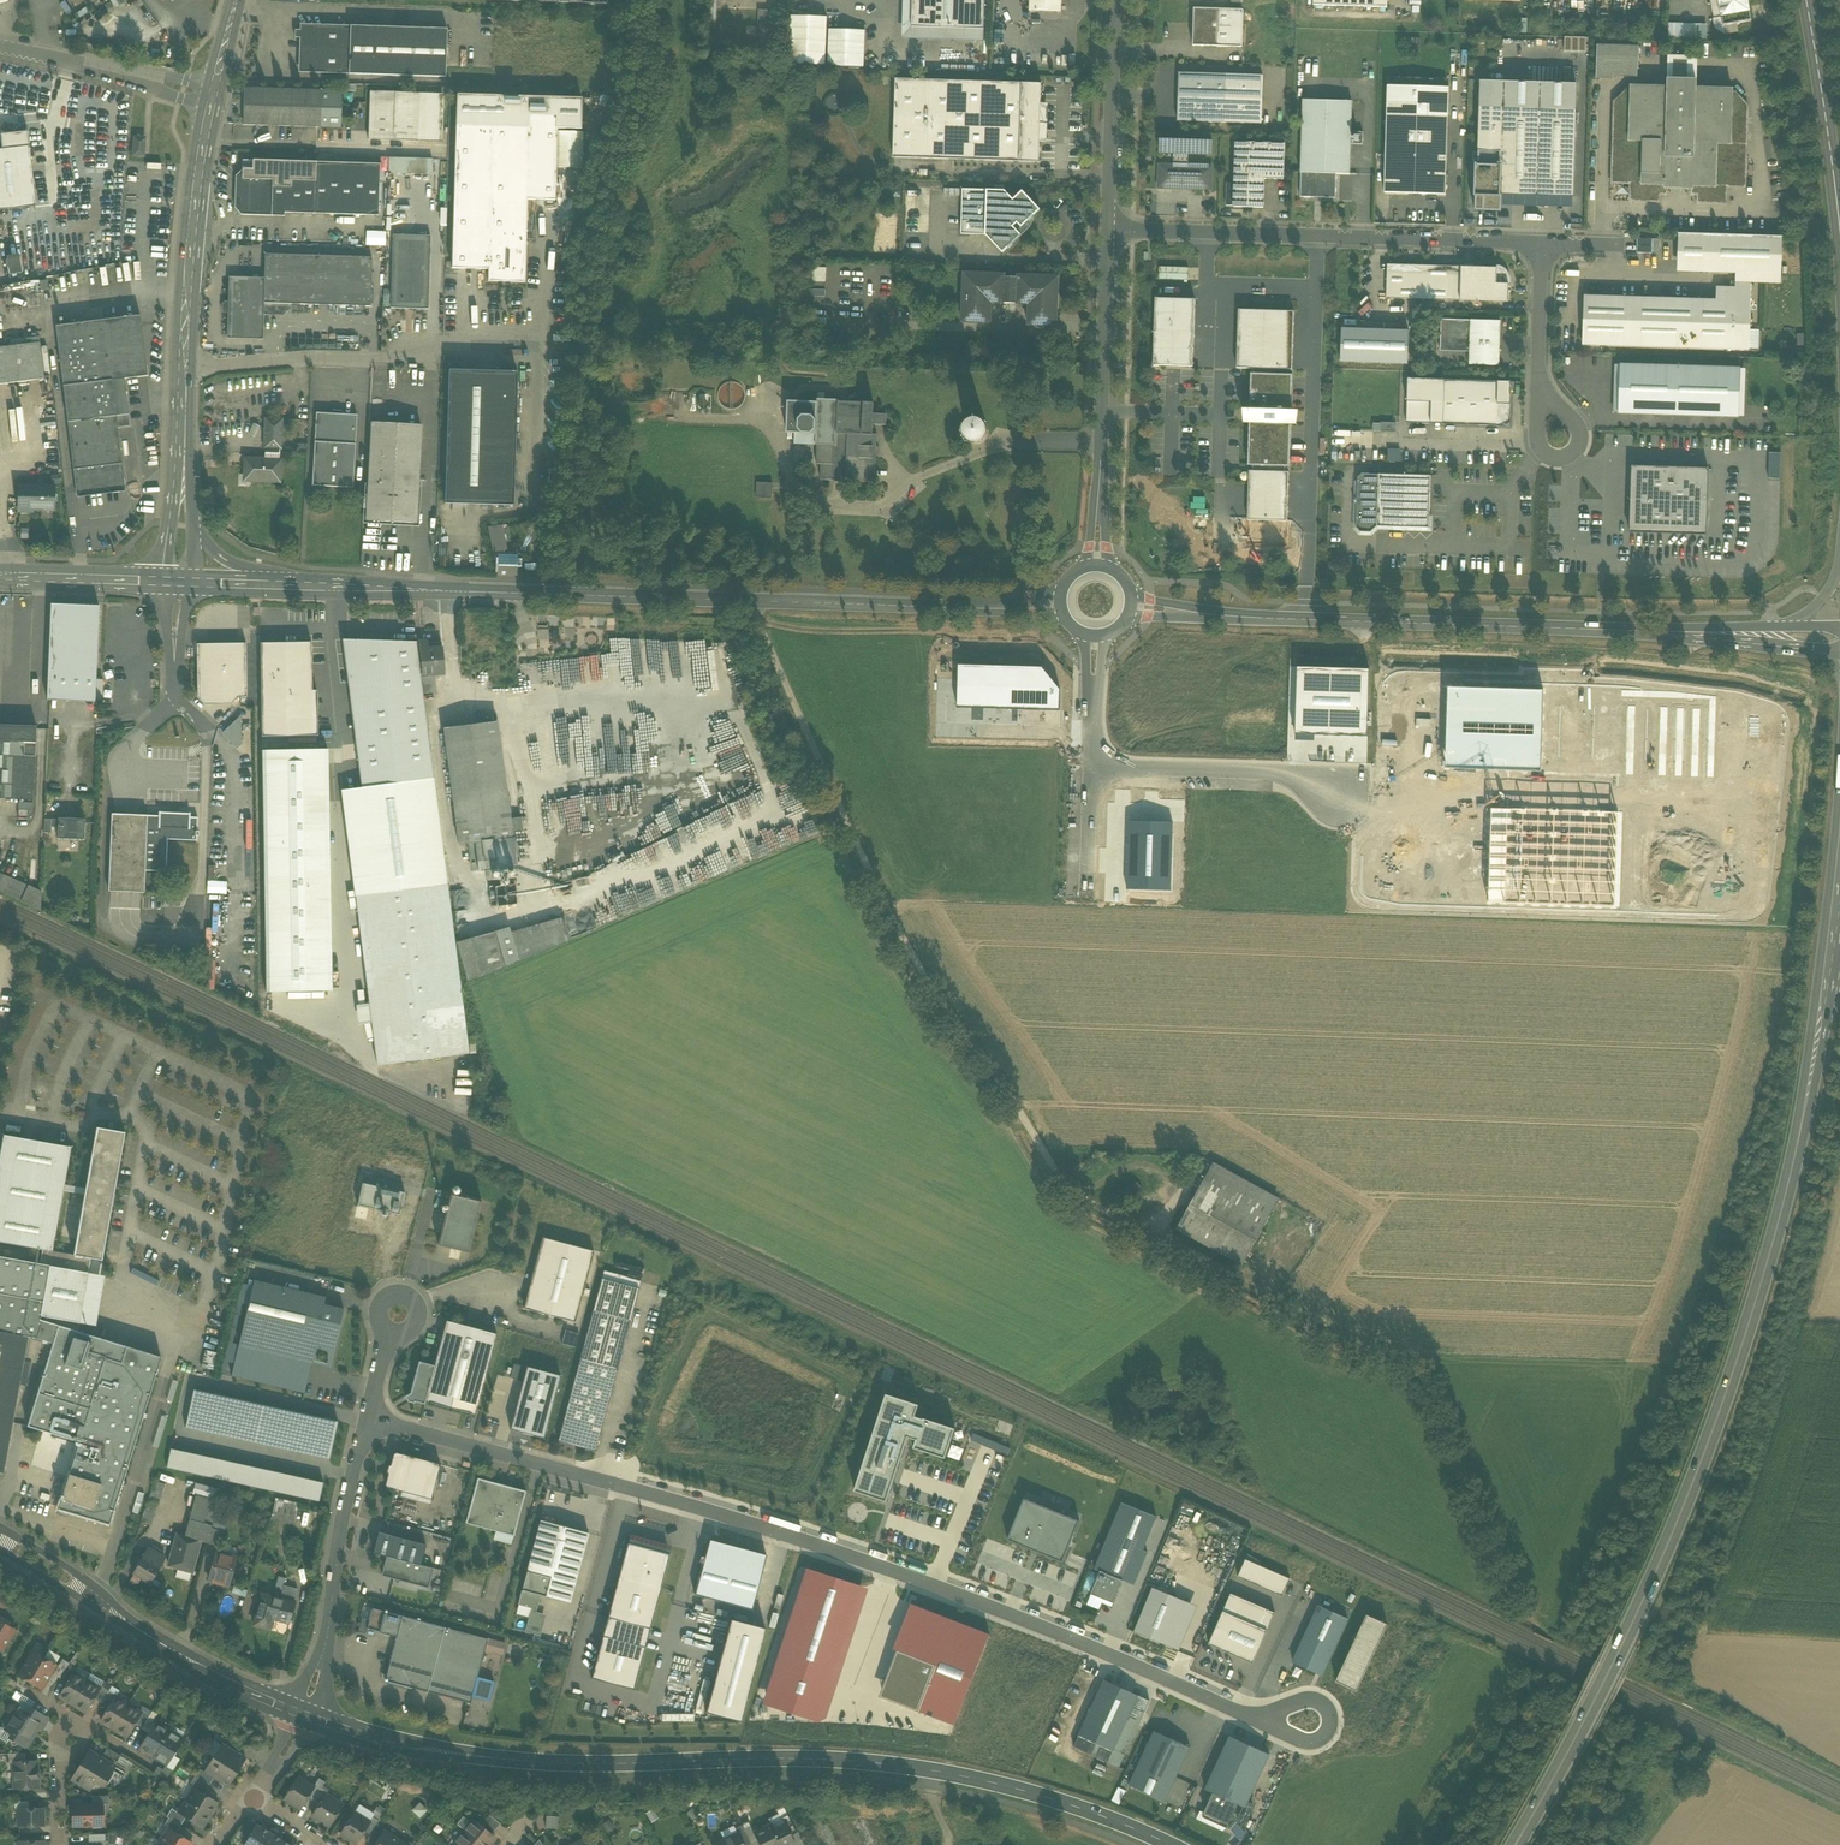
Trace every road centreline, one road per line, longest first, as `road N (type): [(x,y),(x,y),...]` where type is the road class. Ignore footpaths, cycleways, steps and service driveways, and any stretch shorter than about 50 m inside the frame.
road 1 (primary): [(1515,1844),(1625,1639),(1713,1429),(1799,1134),(1839,886)]
road 2 (unclassified): [(367,1417),(717,1511),(935,1583),(1251,1716)]
road 3 (tertiary): [(1171,1844),(1030,1793),(917,1768),(821,1759),(534,1762),(393,1742),(304,1715)]
road 4 (track): [(754,600),(759,626),(909,949),(1057,1169)]
road 5 (secondary): [(324,587),(957,608)]
road 6 (unclassified): [(1108,229),(1538,242)]
road 7 (secondary): [(1225,616),(1635,631)]
road 8 (tertiary): [(304,1715),(232,1685),(0,1538)]
road 9 (unclassified): [(304,1715),(327,1637),(367,1417)]
road 10 (tertiary): [(212,95),(192,221),(183,372)]
road 11 (unclassified): [(1091,766),(1308,774),(1340,797)]
road 12 (residential): [(1108,229),(1101,474)]
road 13 (residential): [(183,372),(313,358),(390,360),(422,349)]
road 14 (primary): [(1839,232),(1806,0)]
road 15 (residential): [(1115,0),(1108,229)]
road 16 (residential): [(212,95),(0,48)]
road 17 (secondary): [(1635,631),(1839,654)]
road 18 (unclassified): [(1536,372),(1537,443),(1561,462),(1581,450),(1582,428),(1550,396)]
road 19 (tertiary): [(180,414),(164,583)]
road 20 (secondary): [(0,576),(164,583)]
road 21 (unclassified): [(1251,1716),(1303,1739),(1320,1739),(1329,1727),(1329,1711),(1319,1701),(1280,1710)]
road 22 (secondary): [(1786,626),(1635,631)]
road 23 (tertiary): [(324,587),(232,565),(194,525)]
road 24 (secondary): [(188,583),(324,587)]
road 25 (unclassified): [(1538,242),(1536,372)]
road 26 (unclassified): [(1091,766),(1087,893)]

